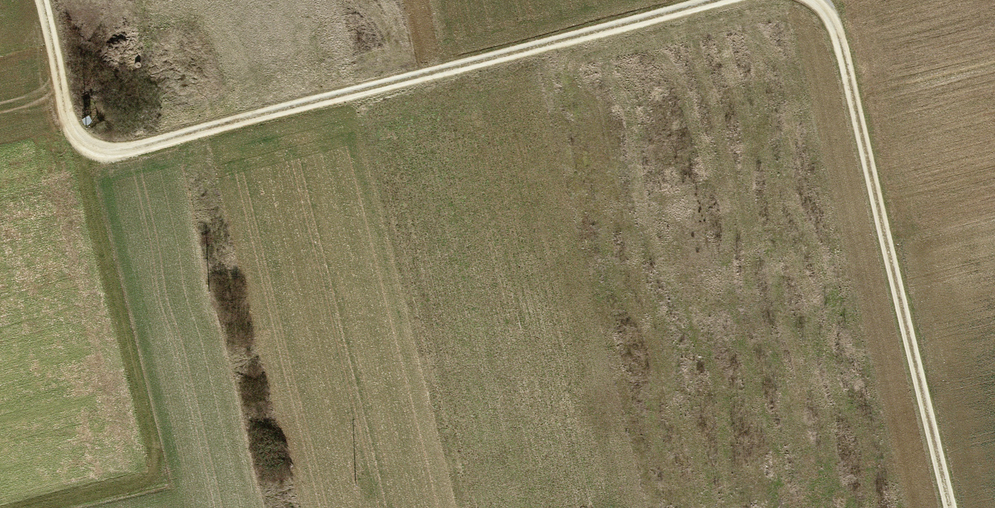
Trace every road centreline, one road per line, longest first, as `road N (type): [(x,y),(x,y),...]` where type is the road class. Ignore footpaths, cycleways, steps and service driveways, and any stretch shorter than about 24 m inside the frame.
road 1 (track): [(720,0),(121,151),(89,146),(71,124),(42,0)]
road 2 (track): [(953,507),(839,37),(813,0)]
road 3 (track): [(18,507),(156,473),(71,124)]

